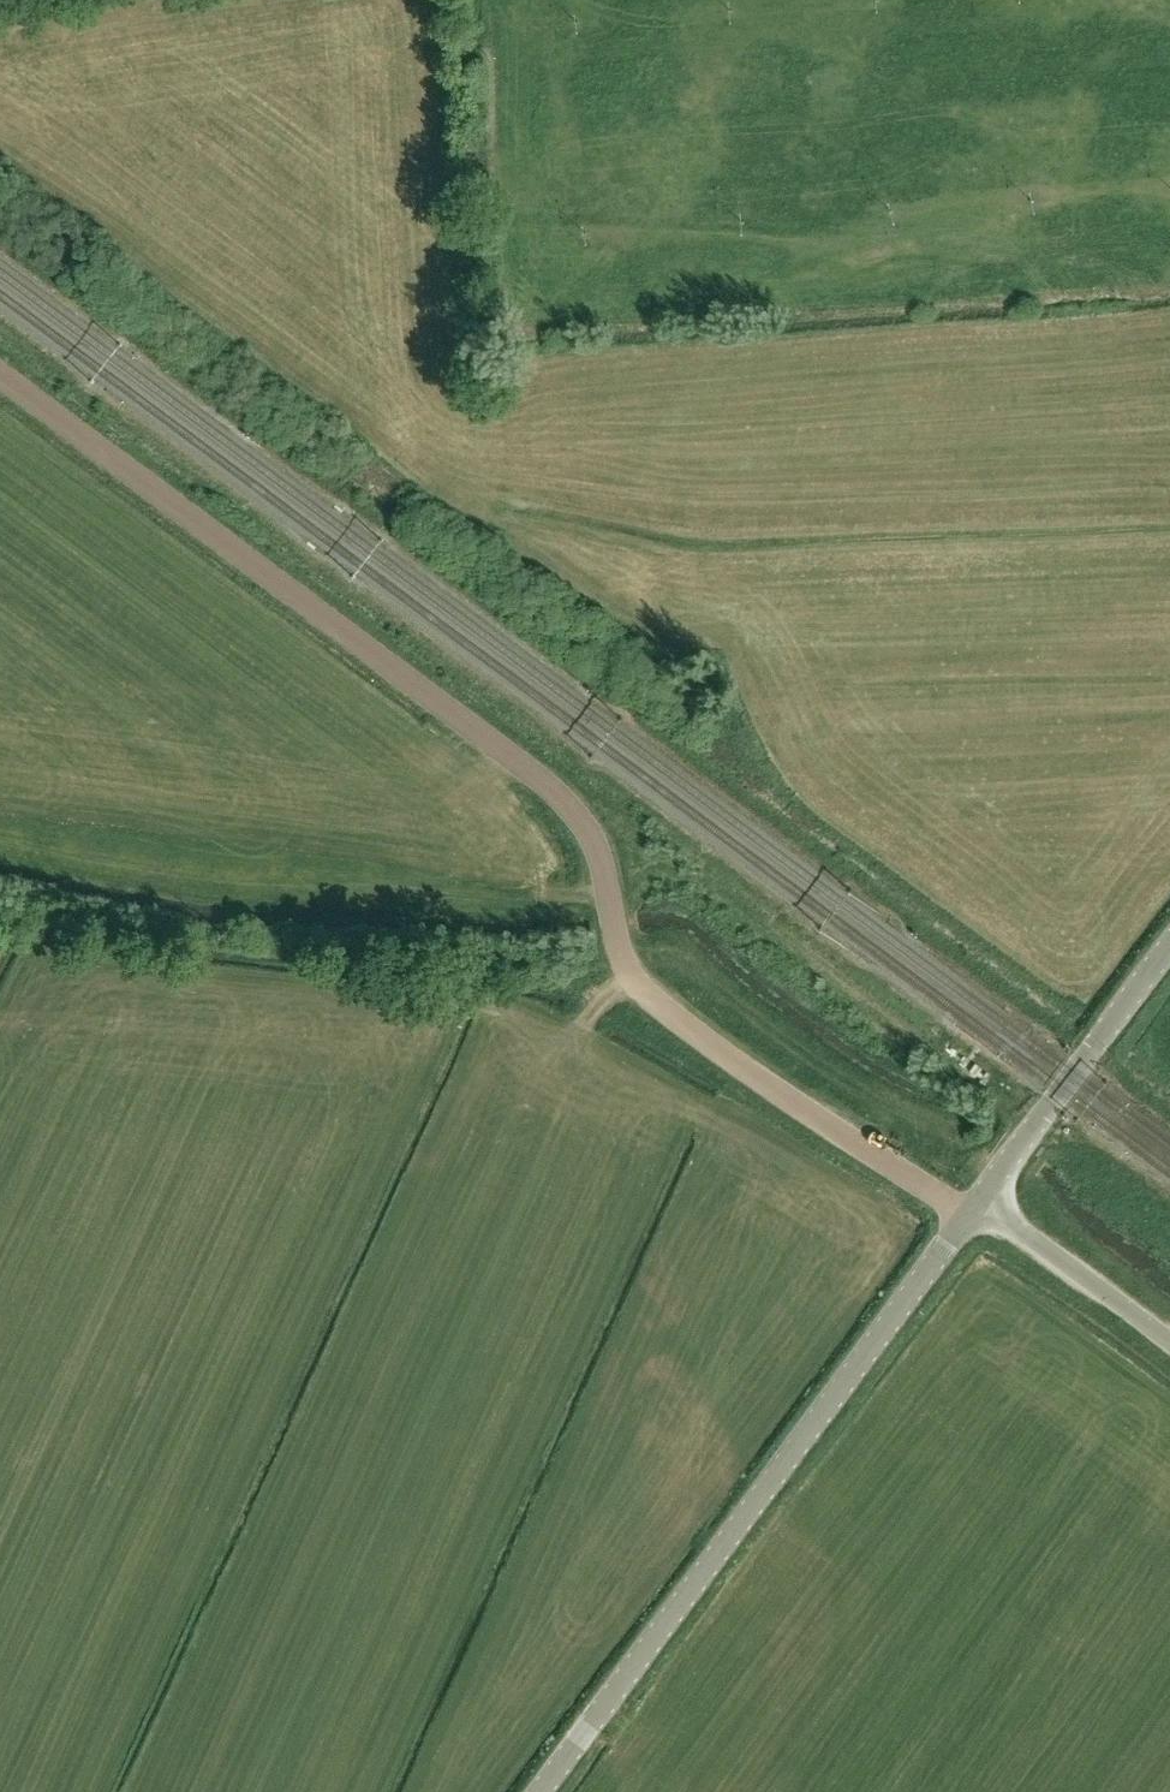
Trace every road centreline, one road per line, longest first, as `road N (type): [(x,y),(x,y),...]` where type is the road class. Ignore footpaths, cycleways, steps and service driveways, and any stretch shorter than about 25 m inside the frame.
road 1 (tertiary): [(539,1791),(983,1200)]
road 2 (tertiary): [(983,1200),(1169,948)]
road 3 (unclassified): [(983,1200),(1169,1339)]

